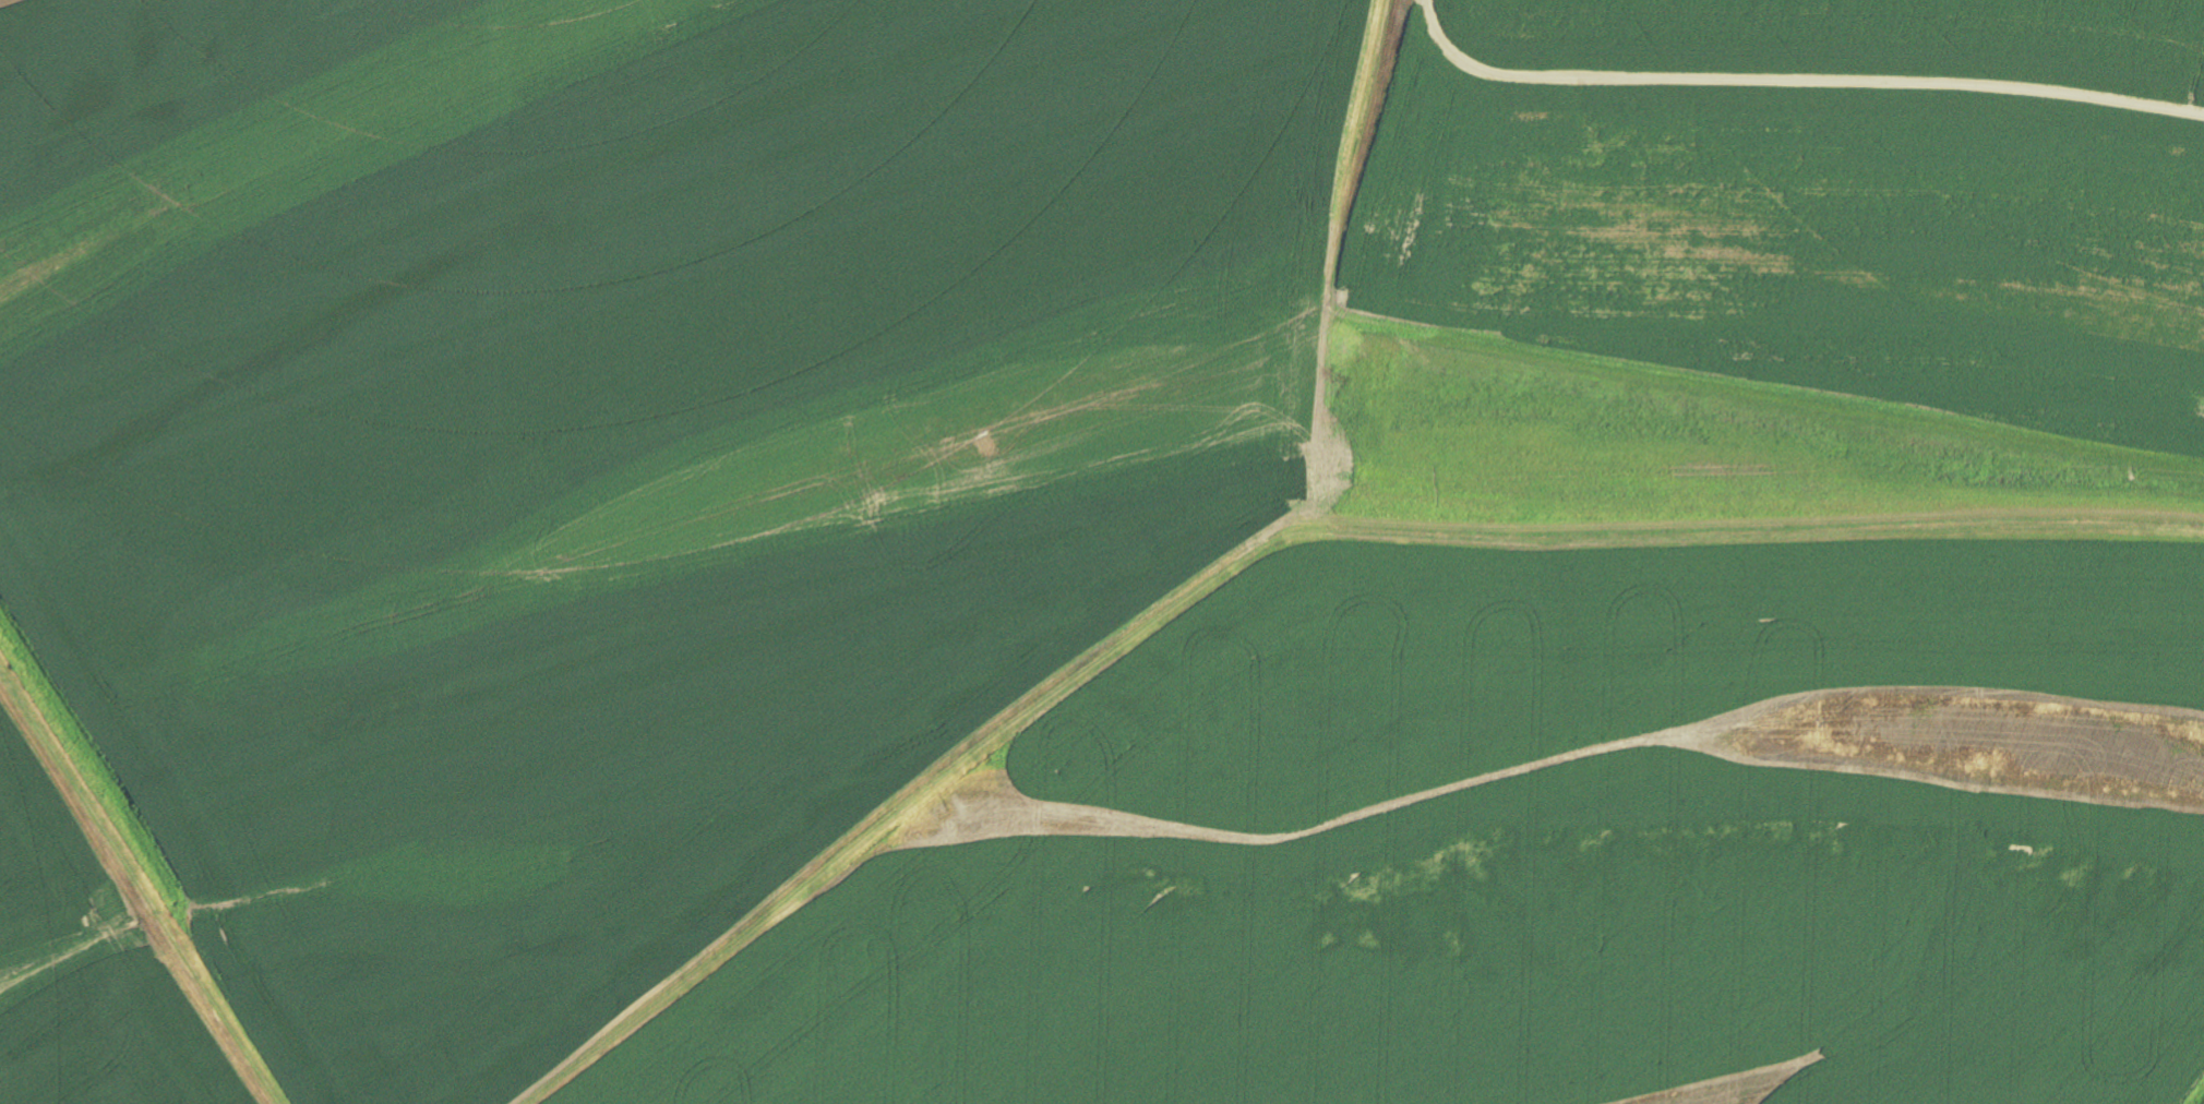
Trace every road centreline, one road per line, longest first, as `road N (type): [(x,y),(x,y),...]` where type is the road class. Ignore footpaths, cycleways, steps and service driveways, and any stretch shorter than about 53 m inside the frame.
road 1 (residential): [(2203,117),(2024,87),(1461,67),(1433,46),(1423,0)]

